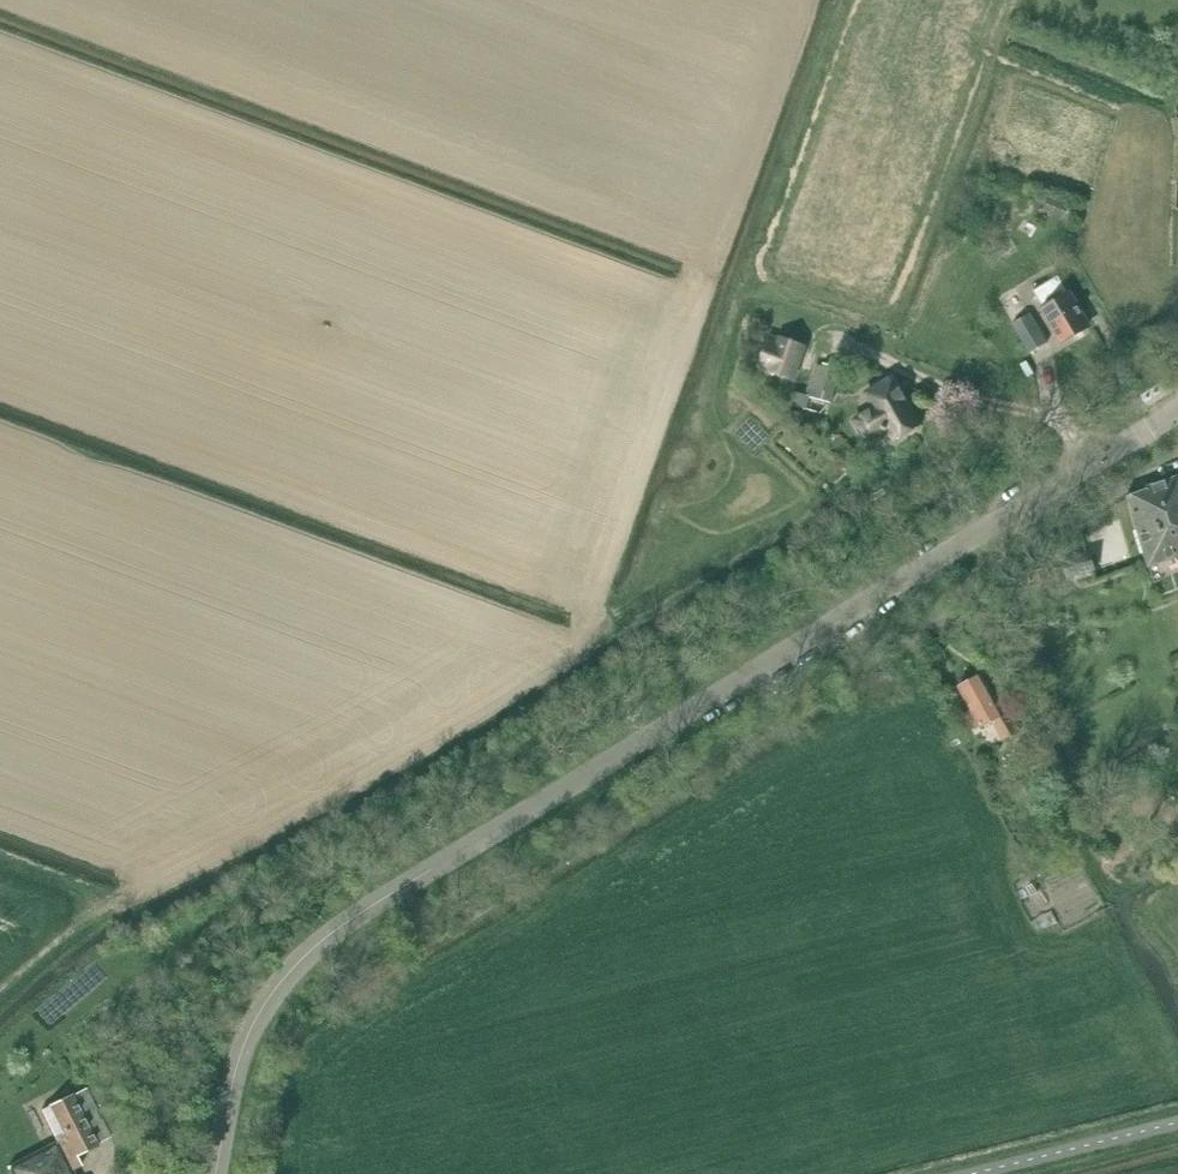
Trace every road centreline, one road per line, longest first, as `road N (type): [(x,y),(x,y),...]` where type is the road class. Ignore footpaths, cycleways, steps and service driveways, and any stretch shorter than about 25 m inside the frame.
road 1 (tertiary): [(213,1173),(233,1073),(255,1015),(345,919),(1177,409)]

